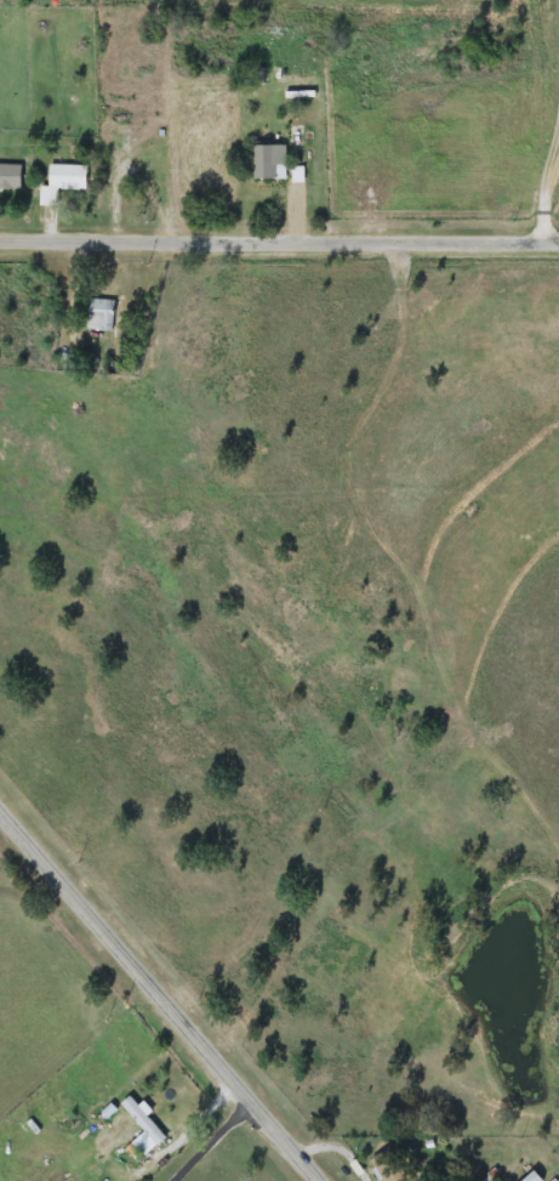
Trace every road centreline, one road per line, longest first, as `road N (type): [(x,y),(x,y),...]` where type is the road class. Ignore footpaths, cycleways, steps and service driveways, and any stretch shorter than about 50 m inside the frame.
road 1 (residential): [(558,238),(0,238)]
road 2 (tertiary): [(327,1180),(0,801)]

